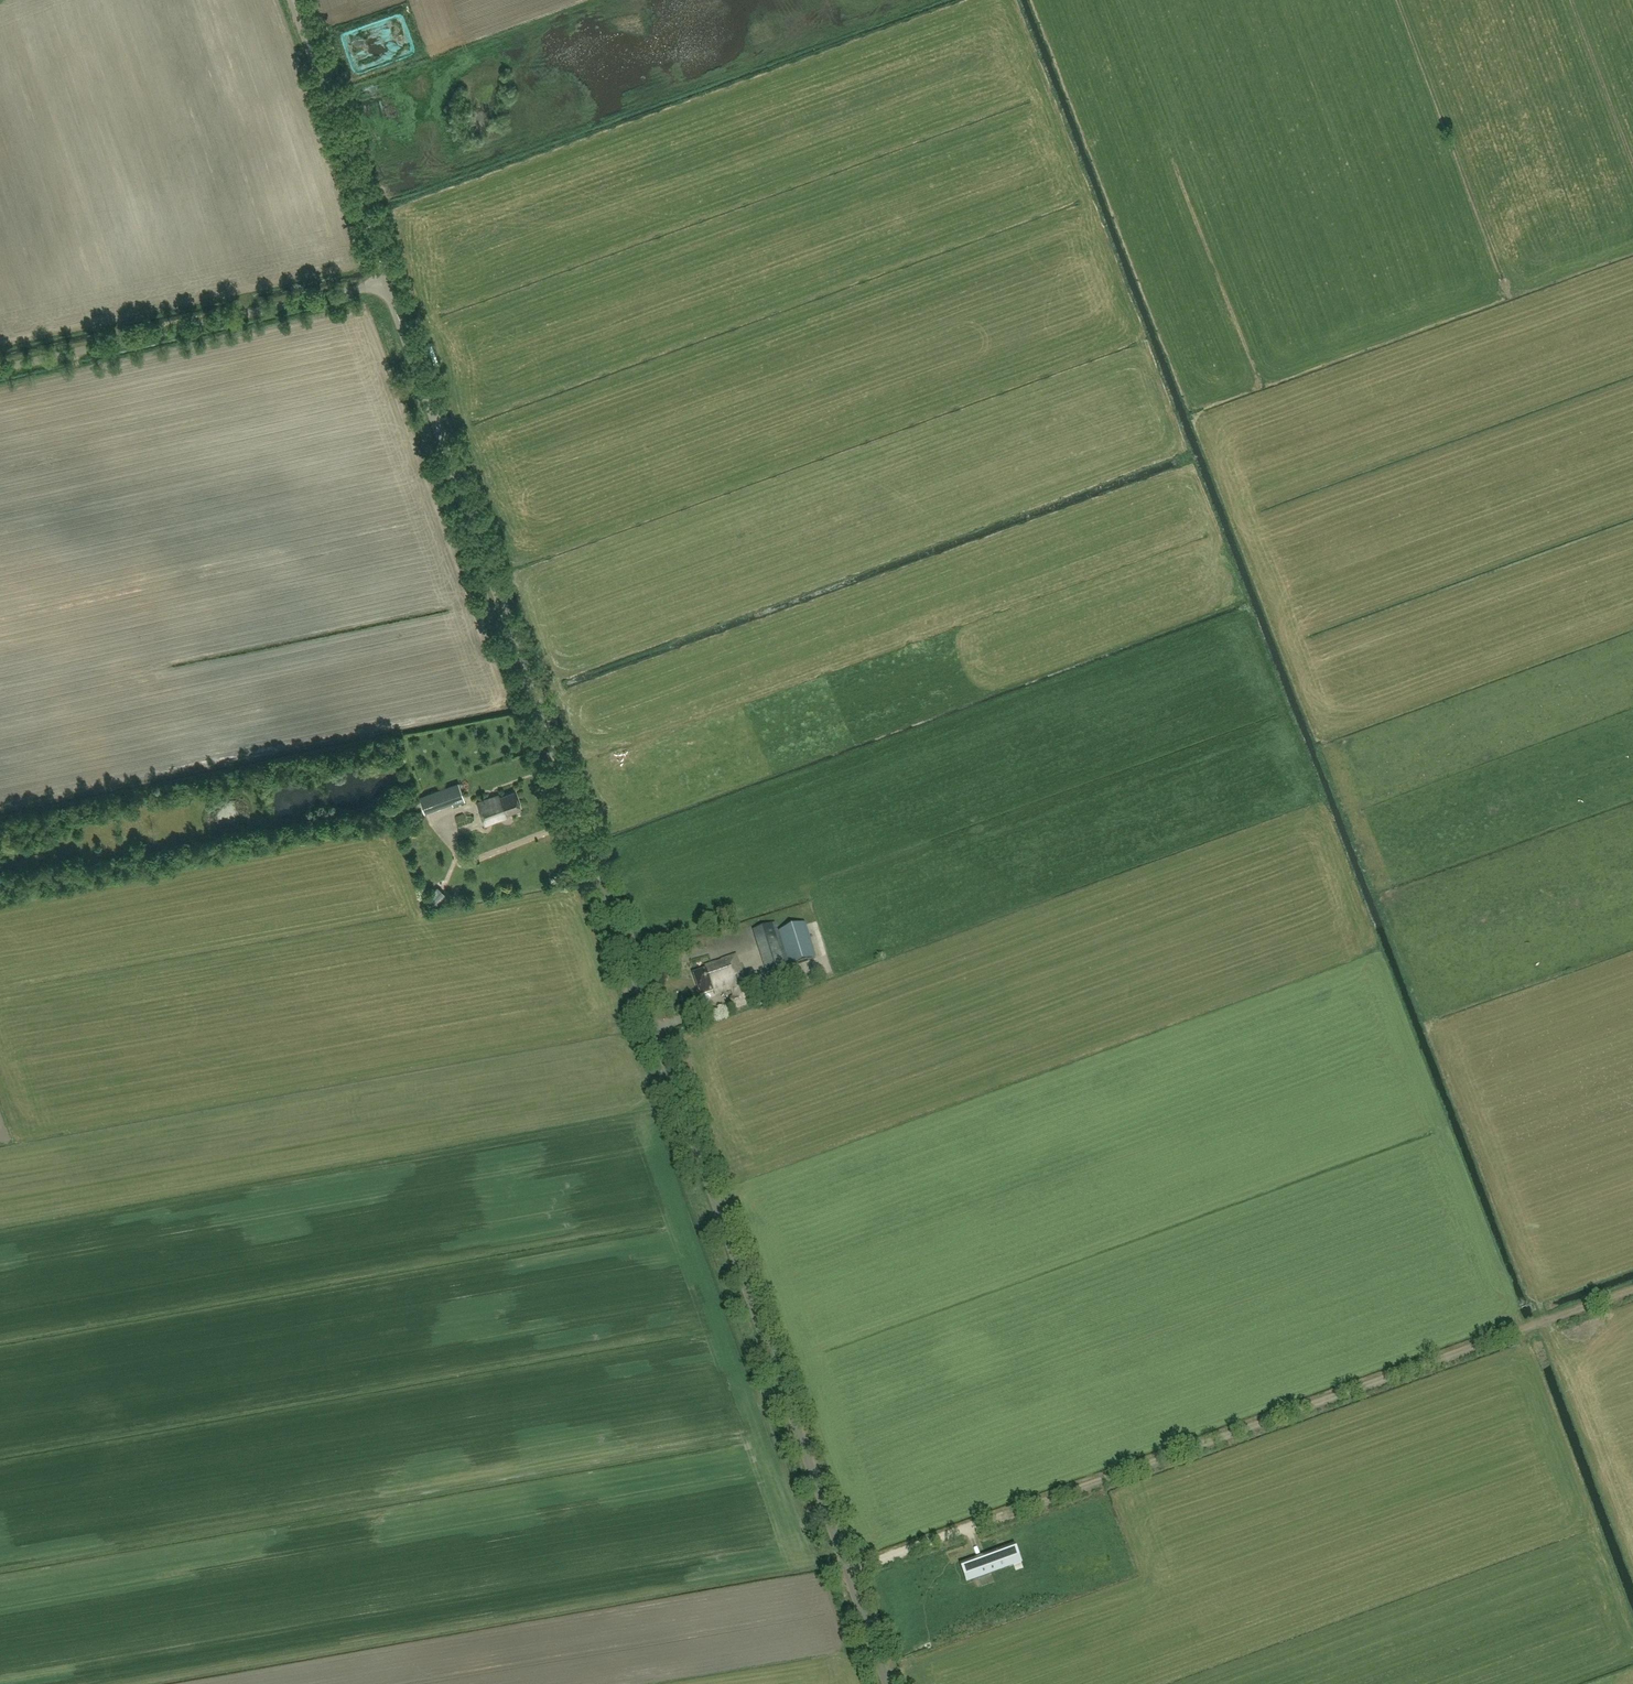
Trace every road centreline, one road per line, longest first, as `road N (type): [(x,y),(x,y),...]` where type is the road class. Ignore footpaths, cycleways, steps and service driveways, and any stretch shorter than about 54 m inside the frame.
road 1 (unclassified): [(887,1683),(392,283)]
road 2 (track): [(849,1578),(1632,1286)]
road 3 (unclassified): [(0,372),(392,283)]
road 4 (unclassified): [(392,283),(292,0)]

